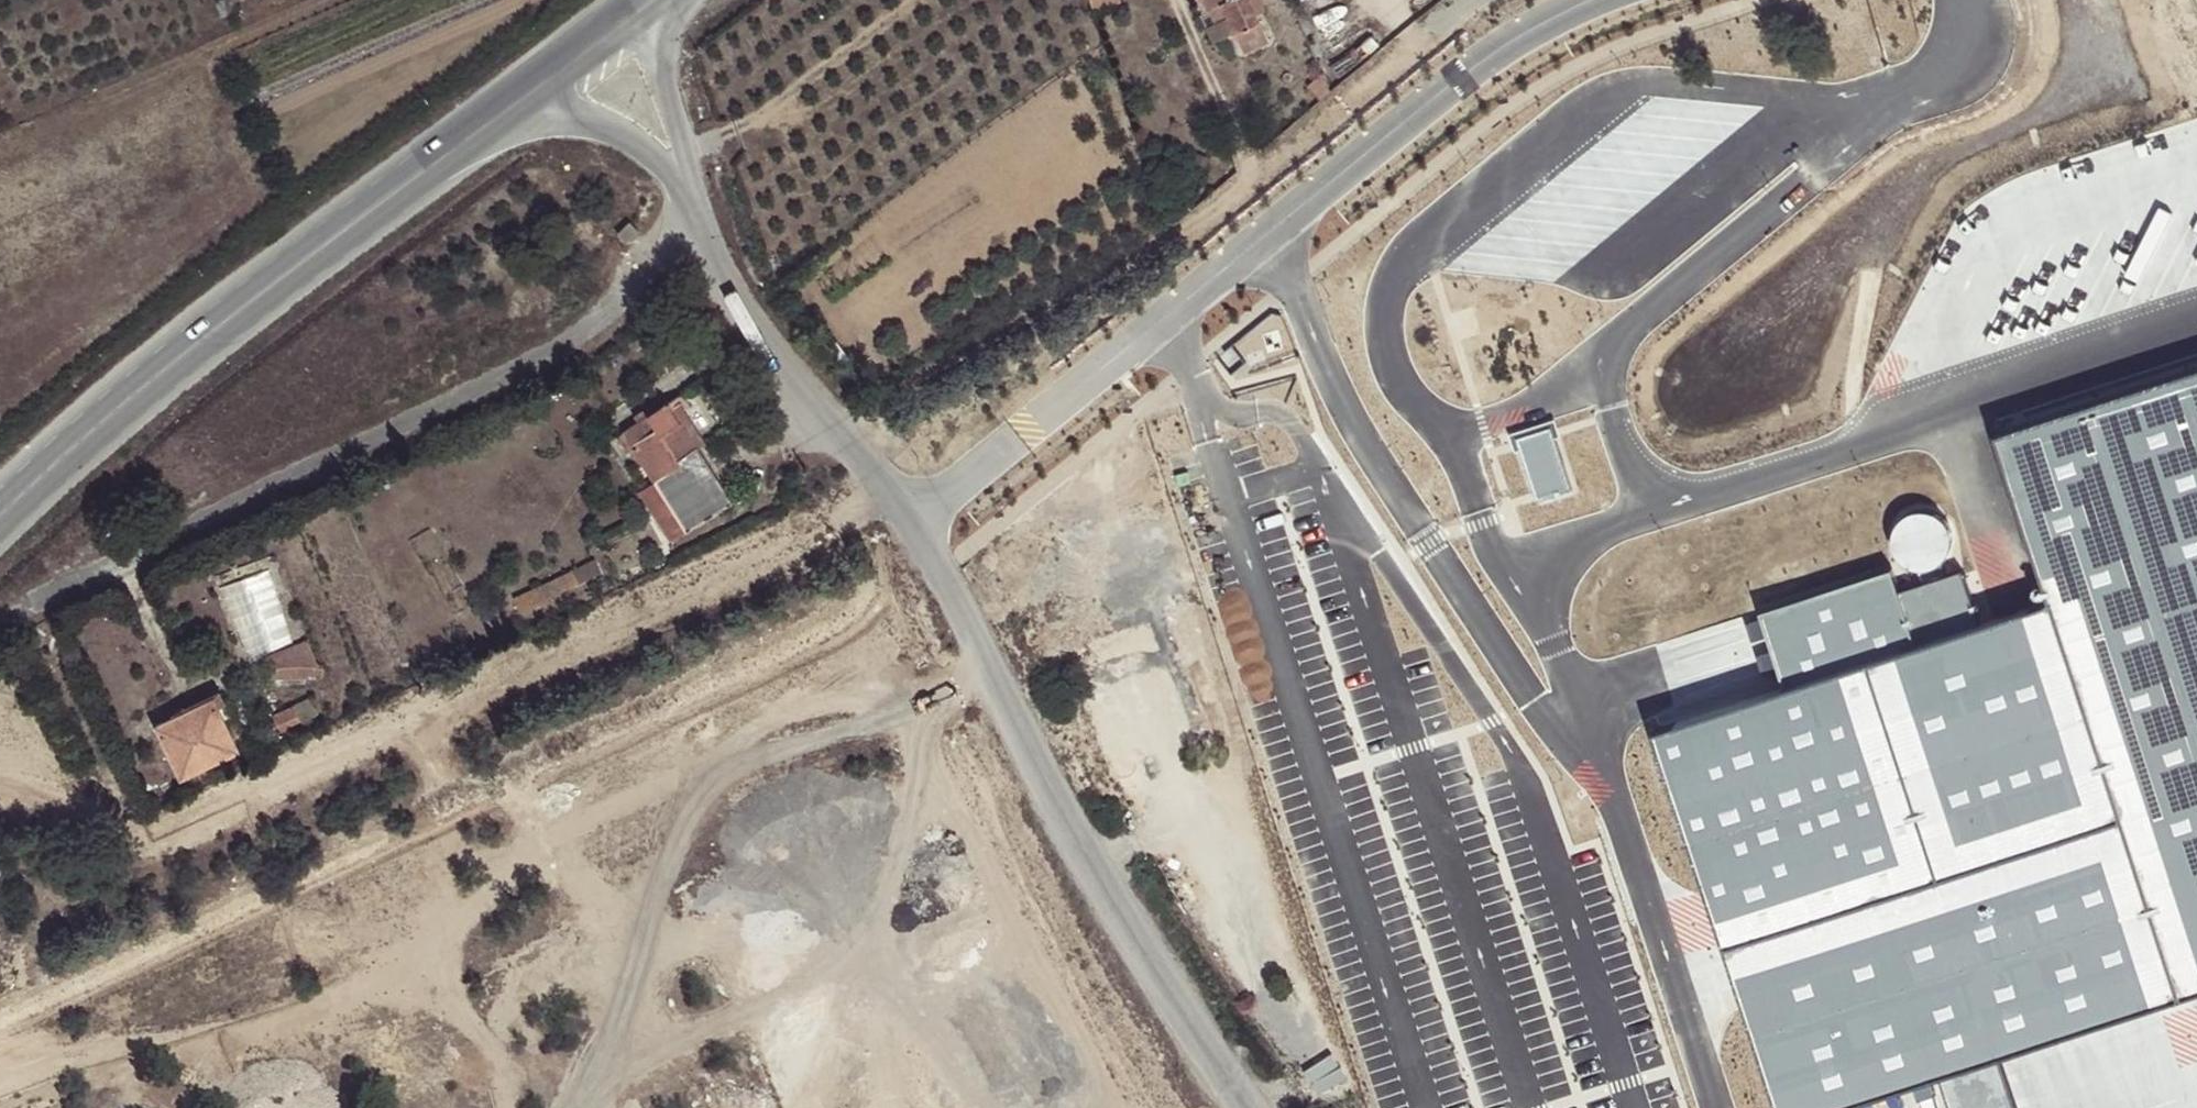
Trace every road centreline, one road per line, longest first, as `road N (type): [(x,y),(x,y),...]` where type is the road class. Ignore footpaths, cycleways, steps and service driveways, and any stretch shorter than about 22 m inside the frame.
road 1 (unclassified): [(1252,1107),(1037,763),(908,515),(788,376),(733,291),(685,181)]
road 2 (primary): [(538,87),(316,257),(0,522)]
road 3 (unclassified): [(685,181),(664,69),(676,0)]
road 4 (unclassified): [(538,87),(574,116),(635,141),(685,181)]
road 5 (primary): [(655,0),(538,87)]

